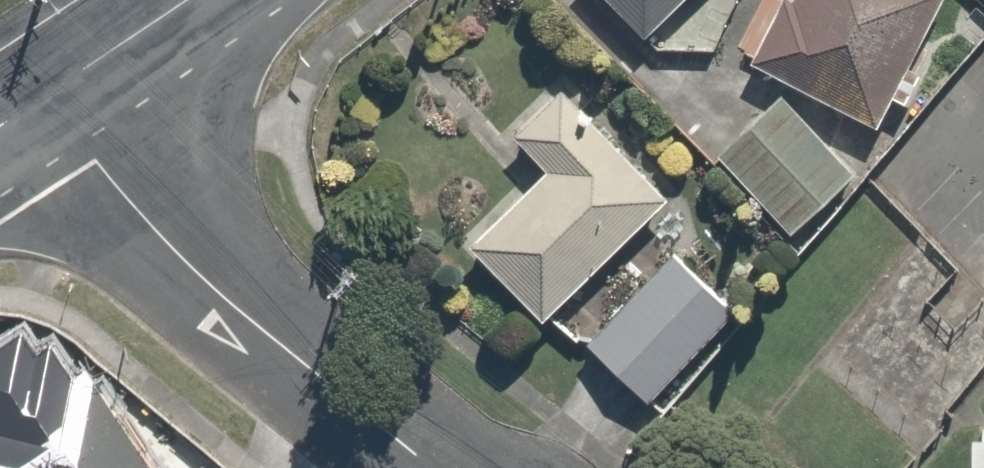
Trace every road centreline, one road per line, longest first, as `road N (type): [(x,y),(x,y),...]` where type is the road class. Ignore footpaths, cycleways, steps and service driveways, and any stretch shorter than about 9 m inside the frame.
road 1 (residential): [(434,467),(178,256),(46,95)]
road 2 (secondary): [(46,95),(187,0)]

